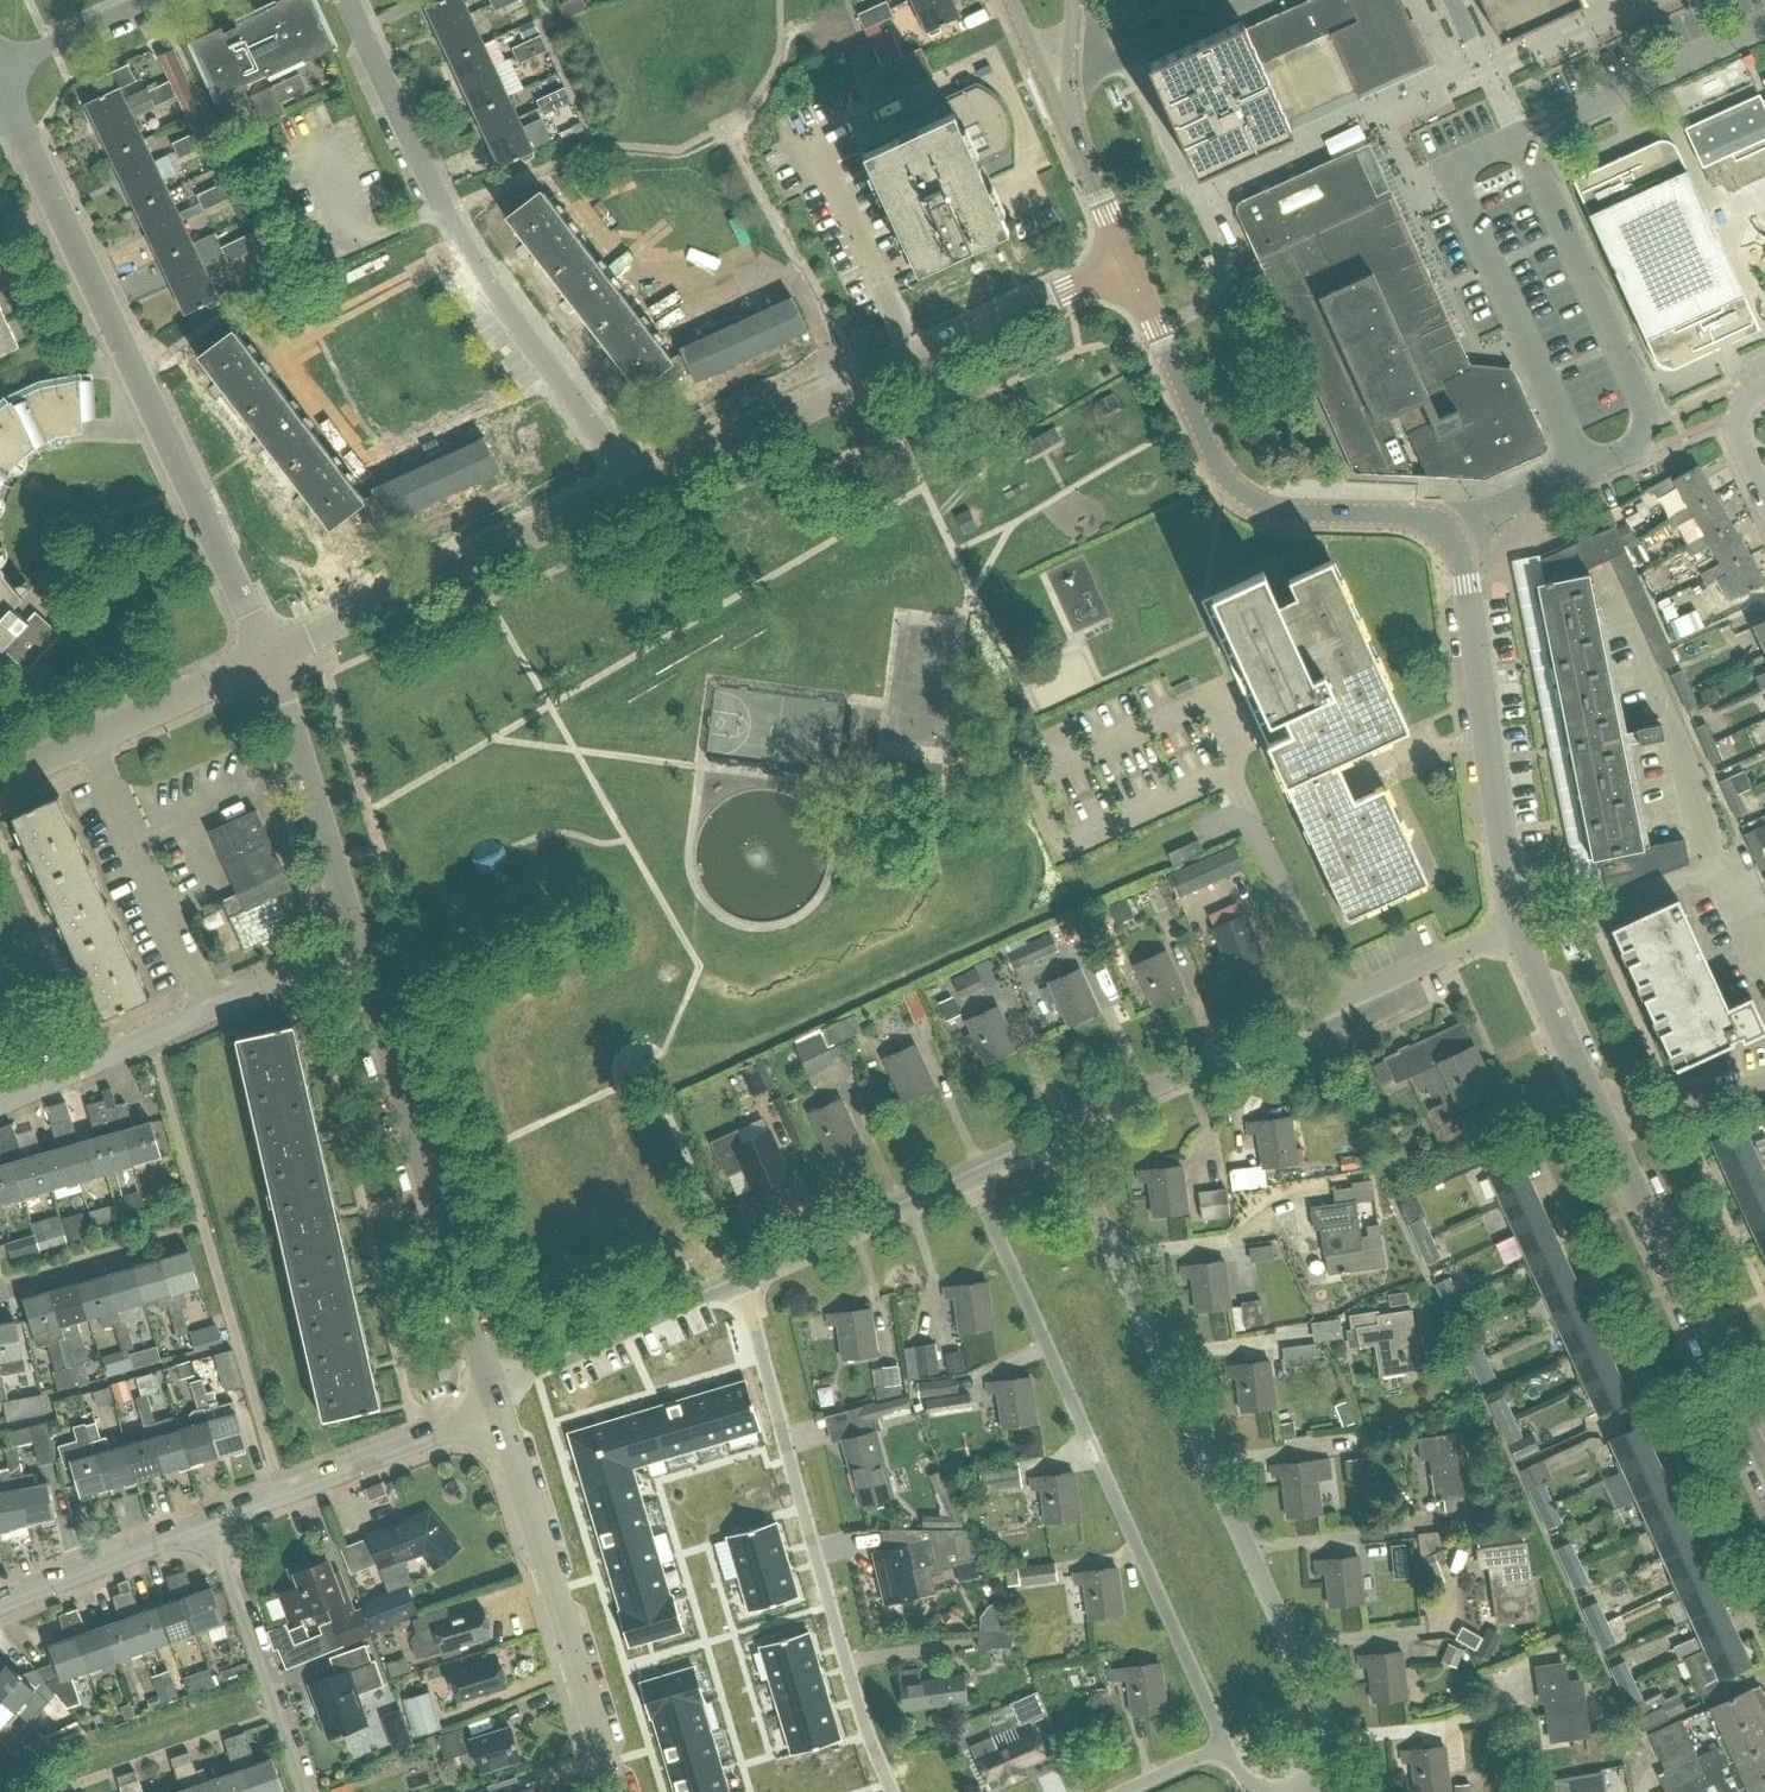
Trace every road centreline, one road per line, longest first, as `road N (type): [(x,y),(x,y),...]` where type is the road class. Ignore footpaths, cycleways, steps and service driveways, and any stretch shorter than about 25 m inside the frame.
road 1 (residential): [(1304,1791),(1320,1771),(1323,1707),(1059,1129)]
road 2 (residential): [(970,1171),(1225,1744)]
road 3 (unclassified): [(266,653),(0,87)]
road 4 (residential): [(637,484),(488,286),(347,0)]
road 5 (unclassified): [(637,484),(1129,262)]
road 6 (residential): [(891,1791),(854,1694),(740,1276)]
road 7 (unclassified): [(1453,537),(1416,521),(1275,513),(1246,499),(1223,473),(1129,262)]
road 8 (unclassified): [(492,1391),(355,944)]
road 9 (unclassified): [(266,653),(637,484)]
road 10 (unclassified): [(613,1791),(499,1412)]
road 11 (unclassified): [(1513,923),(1466,566),(1453,537)]
road 12 (unclassified): [(1764,1475),(1605,1124)]
road 13 (residential): [(208,1522),(499,1412)]
road 14 (unclassified): [(355,944),(266,653)]
road 15 (residential): [(1059,1129),(1332,1002)]
road 16 (residential): [(211,1008),(90,737)]
road 17 (residential): [(302,1791),(208,1522)]
road 18 (residential): [(492,1391),(740,1276)]
road 19 (unclassified): [(1523,141),(1764,30)]
road 20 (residential): [(740,1276),(970,1171)]
road 21 (residential): [(1332,1002),(1262,840),(1229,817),(1197,830)]
road 22 (residential): [(0,1101),(211,1008)]
road 23 (residential): [(0,1601),(208,1522)]
road 24 (unclassified): [(1605,1124),(1513,923)]
road 25 (residential): [(1332,1002),(1513,923)]
road 26 (unclassified): [(90,737),(266,653)]
road 27 (unclassified): [(1129,262),(1066,93)]
road 28 (residential): [(0,79),(154,0)]
road 29 (residential): [(1605,1124),(1647,1105),(1764,1082)]
road 30 (residential): [(211,1008),(355,944)]
road 31 (unclassified): [(1453,537),(1590,469)]
road 32 (residential): [(1764,504),(1733,434),(1739,414),(1764,390)]

